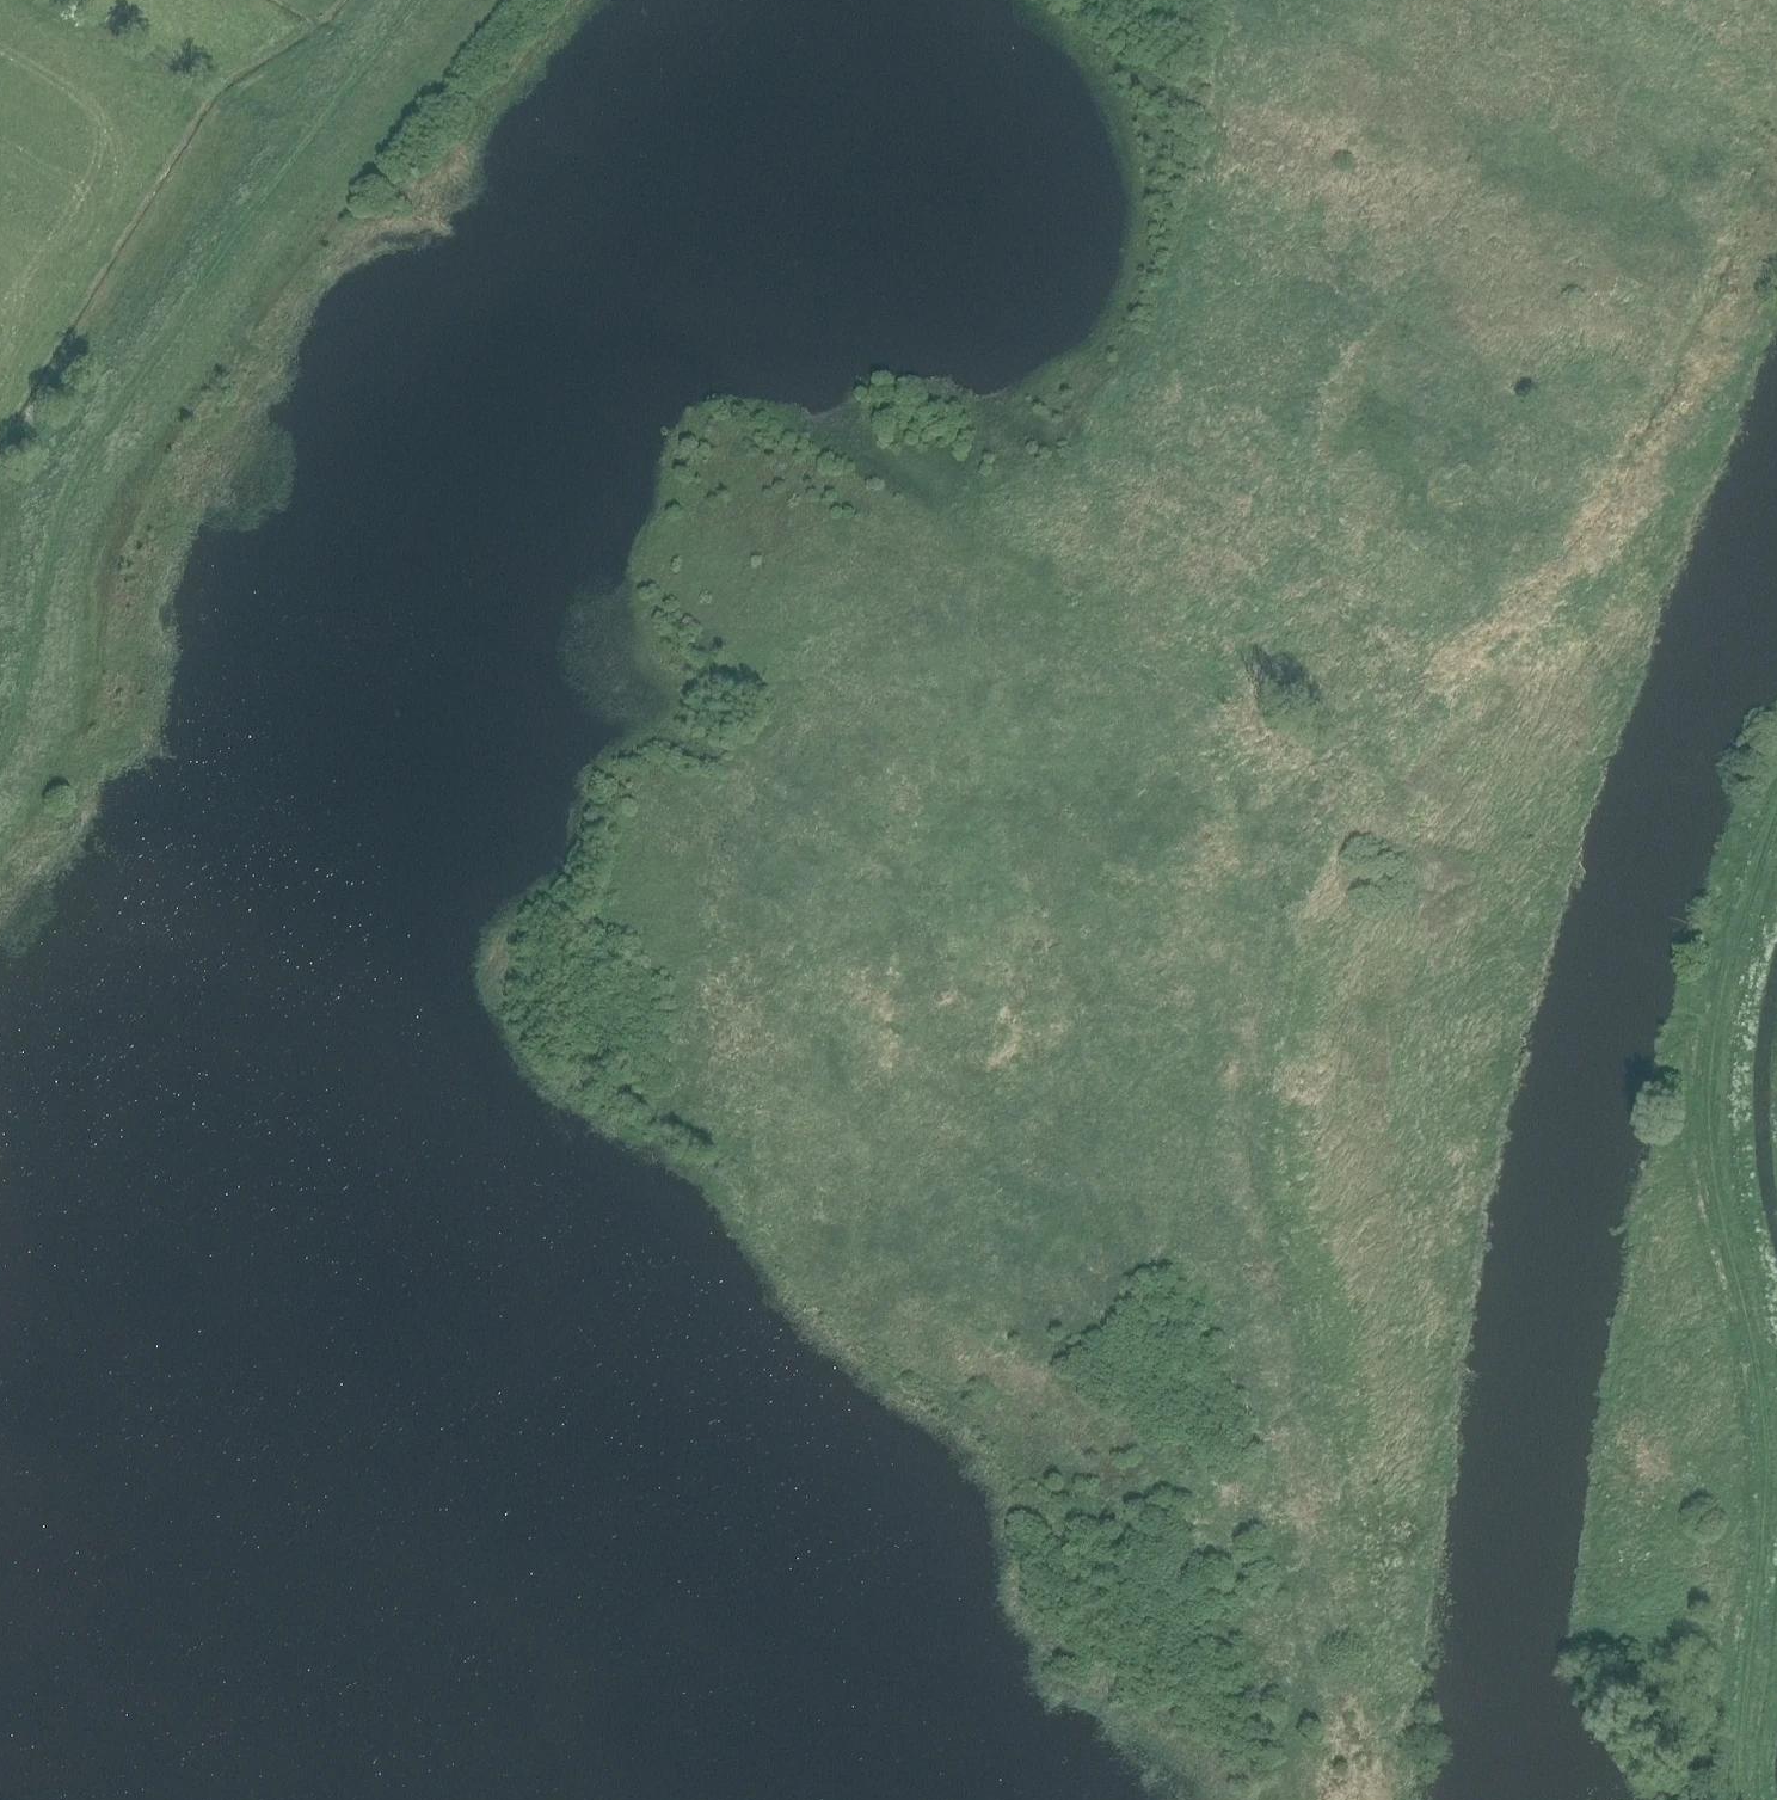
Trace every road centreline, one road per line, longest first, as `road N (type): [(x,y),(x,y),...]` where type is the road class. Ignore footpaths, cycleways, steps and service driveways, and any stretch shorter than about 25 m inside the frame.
road 1 (track): [(1776,821),(1732,980),(1719,1101),(1720,1175),(1752,1297),(1772,1462),(1741,1729),(1746,1799)]

